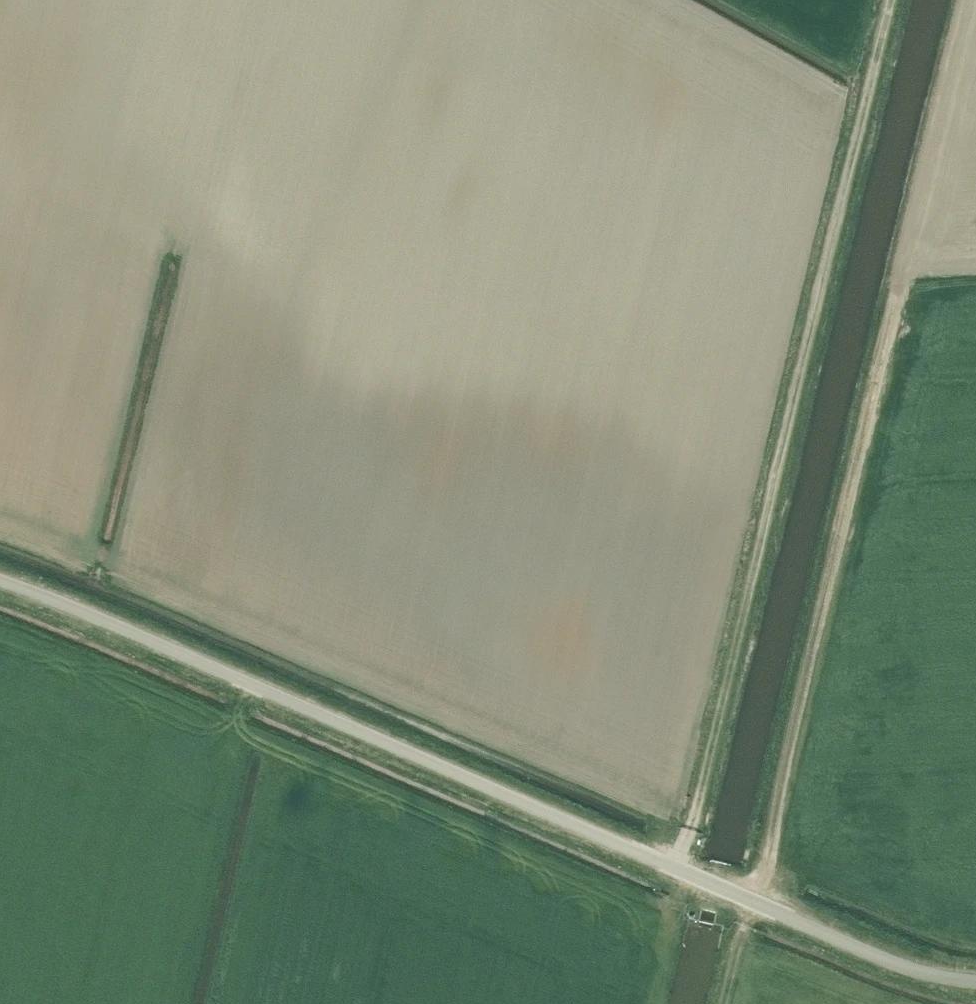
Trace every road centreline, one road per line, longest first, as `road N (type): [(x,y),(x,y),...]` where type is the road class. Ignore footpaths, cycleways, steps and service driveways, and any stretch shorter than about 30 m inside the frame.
road 1 (unclassified): [(776,915),(0,584)]
road 2 (unclassified): [(776,915),(937,979),(975,985)]

